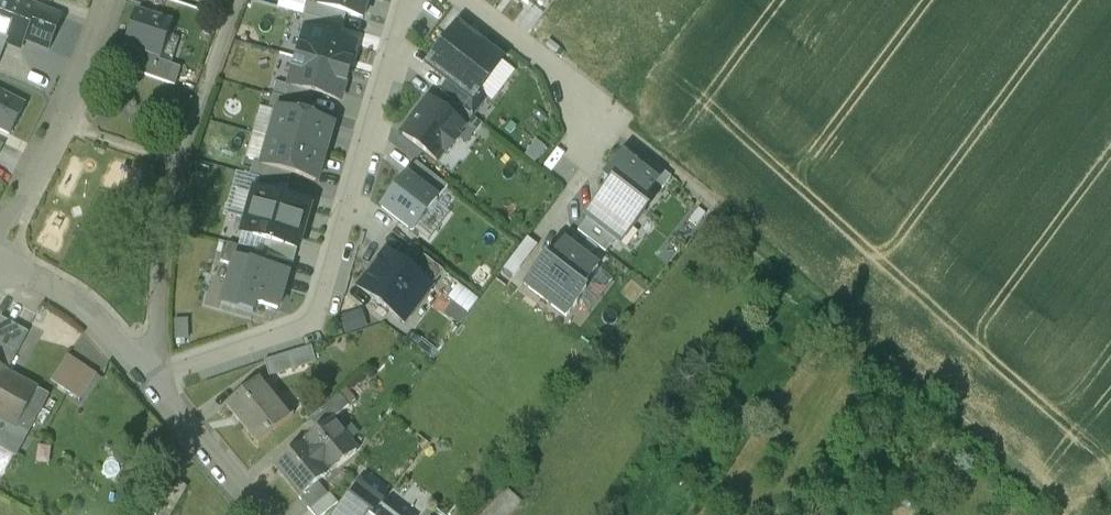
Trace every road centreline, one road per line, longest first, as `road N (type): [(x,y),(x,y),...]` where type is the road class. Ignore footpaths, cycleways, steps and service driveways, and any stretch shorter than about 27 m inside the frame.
road 1 (residential): [(153,380),(314,326),(419,0)]
road 2 (track): [(153,380),(159,292),(182,166),(244,0)]
road 3 (residential): [(0,236),(109,0)]
road 4 (residential): [(0,256),(80,296),(153,380)]
road 5 (residential): [(153,380),(264,514)]
road 6 (track): [(721,207),(586,109)]
road 7 (residential): [(465,0),(548,66),(586,109)]

